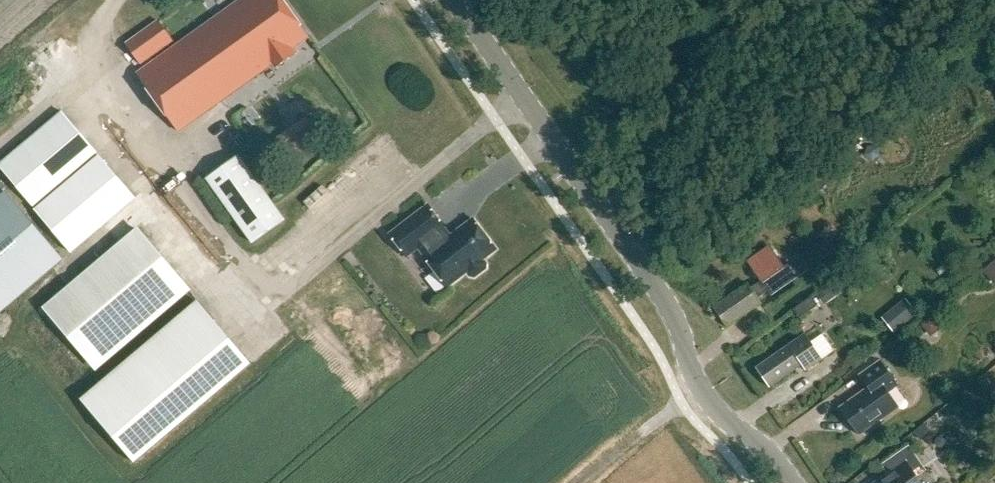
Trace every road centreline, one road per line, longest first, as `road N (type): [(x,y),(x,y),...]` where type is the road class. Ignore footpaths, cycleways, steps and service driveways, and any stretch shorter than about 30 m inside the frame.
road 1 (tertiary): [(793,482),(704,398),(678,318),(456,0)]

